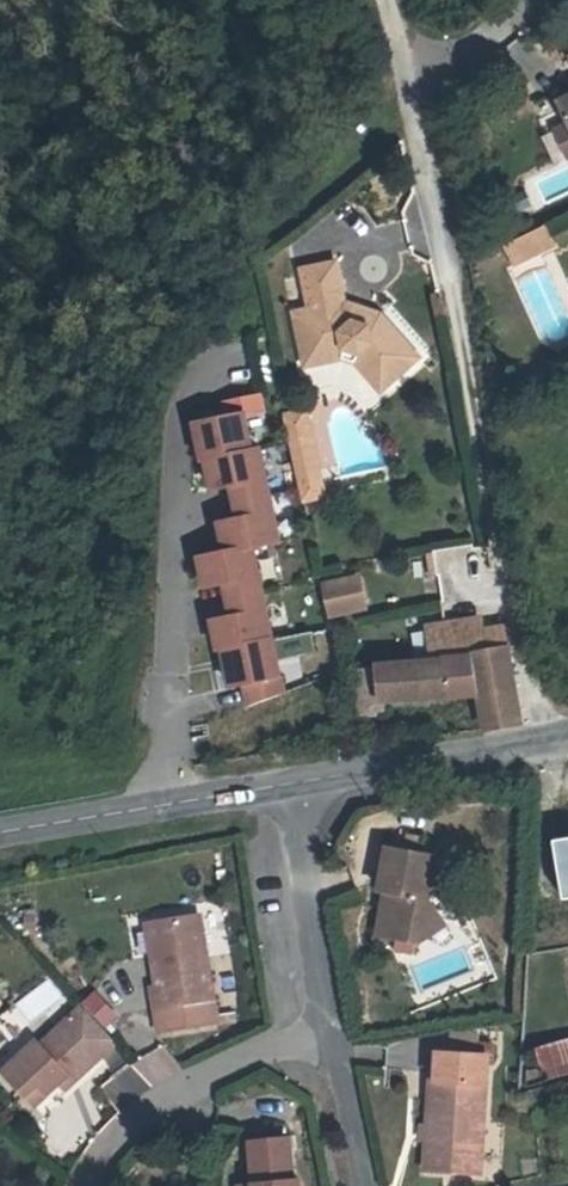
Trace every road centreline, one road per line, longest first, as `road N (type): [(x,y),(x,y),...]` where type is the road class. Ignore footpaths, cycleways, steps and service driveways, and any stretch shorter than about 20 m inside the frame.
road 1 (track): [(419,95),(545,738)]
road 2 (tertiary): [(567,734),(277,786)]
road 3 (residential): [(316,1024),(166,1102),(101,1157),(89,1185)]
road 4 (tertiary): [(277,786),(0,831)]
road 5 (residential): [(277,786),(316,1024)]
road 6 (residential): [(316,1024),(364,1185)]
road 7 (residential): [(536,0),(419,95)]

